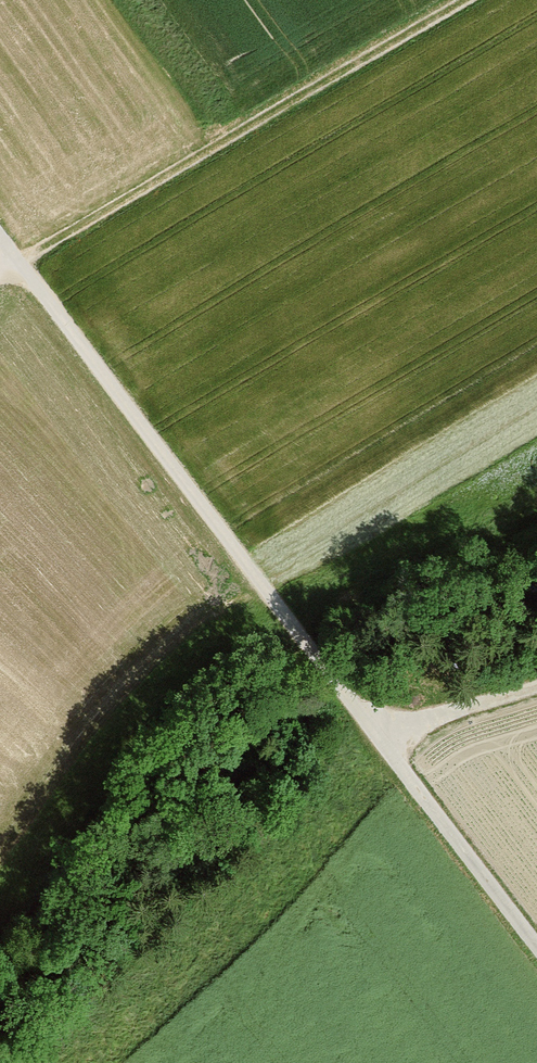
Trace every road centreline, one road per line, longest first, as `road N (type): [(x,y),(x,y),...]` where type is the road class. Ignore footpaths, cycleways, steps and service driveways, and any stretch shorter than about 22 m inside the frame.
road 1 (track): [(536,942),(0,238)]
road 2 (track): [(466,0),(0,271)]
road 3 (track): [(378,733),(536,687)]

